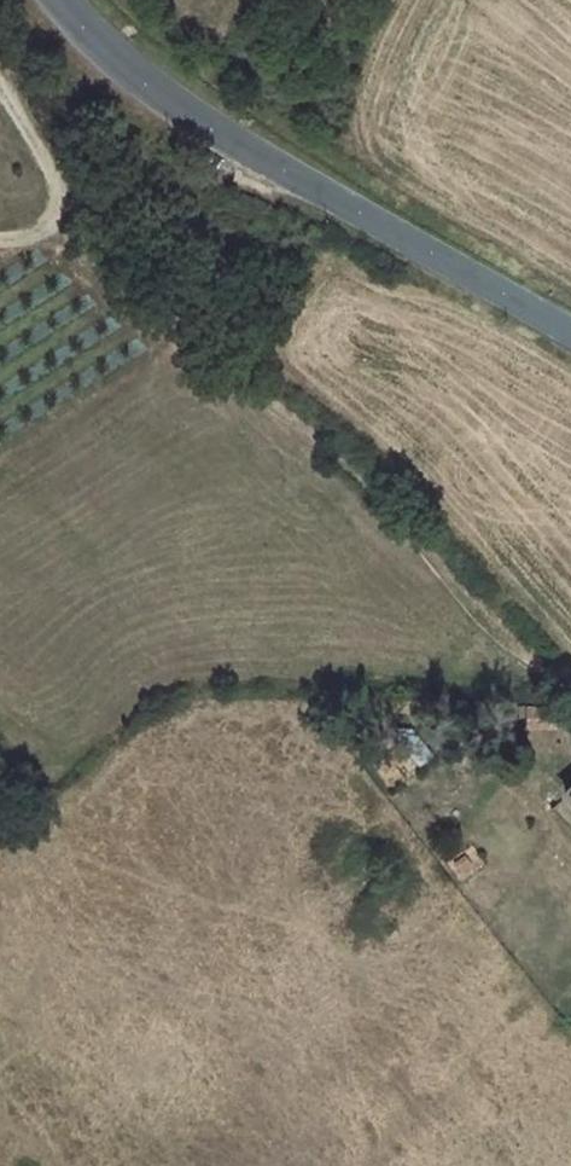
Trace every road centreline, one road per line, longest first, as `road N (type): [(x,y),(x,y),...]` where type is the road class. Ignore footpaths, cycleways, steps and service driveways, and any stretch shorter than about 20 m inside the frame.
road 1 (tertiary): [(54,0),(198,131),(570,335)]
road 2 (track): [(0,241),(40,233),(57,190),(0,87)]

